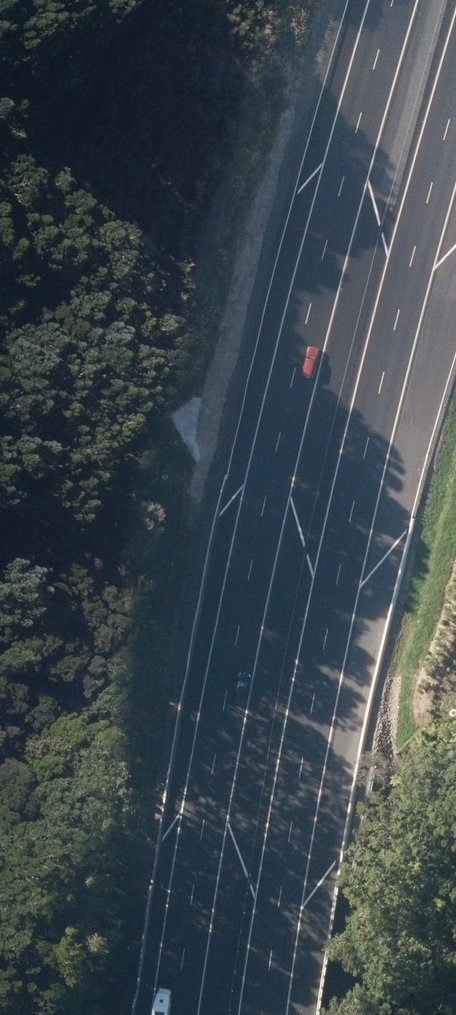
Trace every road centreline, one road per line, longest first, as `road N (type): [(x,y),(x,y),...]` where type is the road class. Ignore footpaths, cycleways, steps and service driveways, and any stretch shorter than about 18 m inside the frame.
road 1 (motorway): [(174,1014),(198,855),(337,206),(393,0)]
road 2 (motorway): [(455,177),(288,866),(265,1014)]

